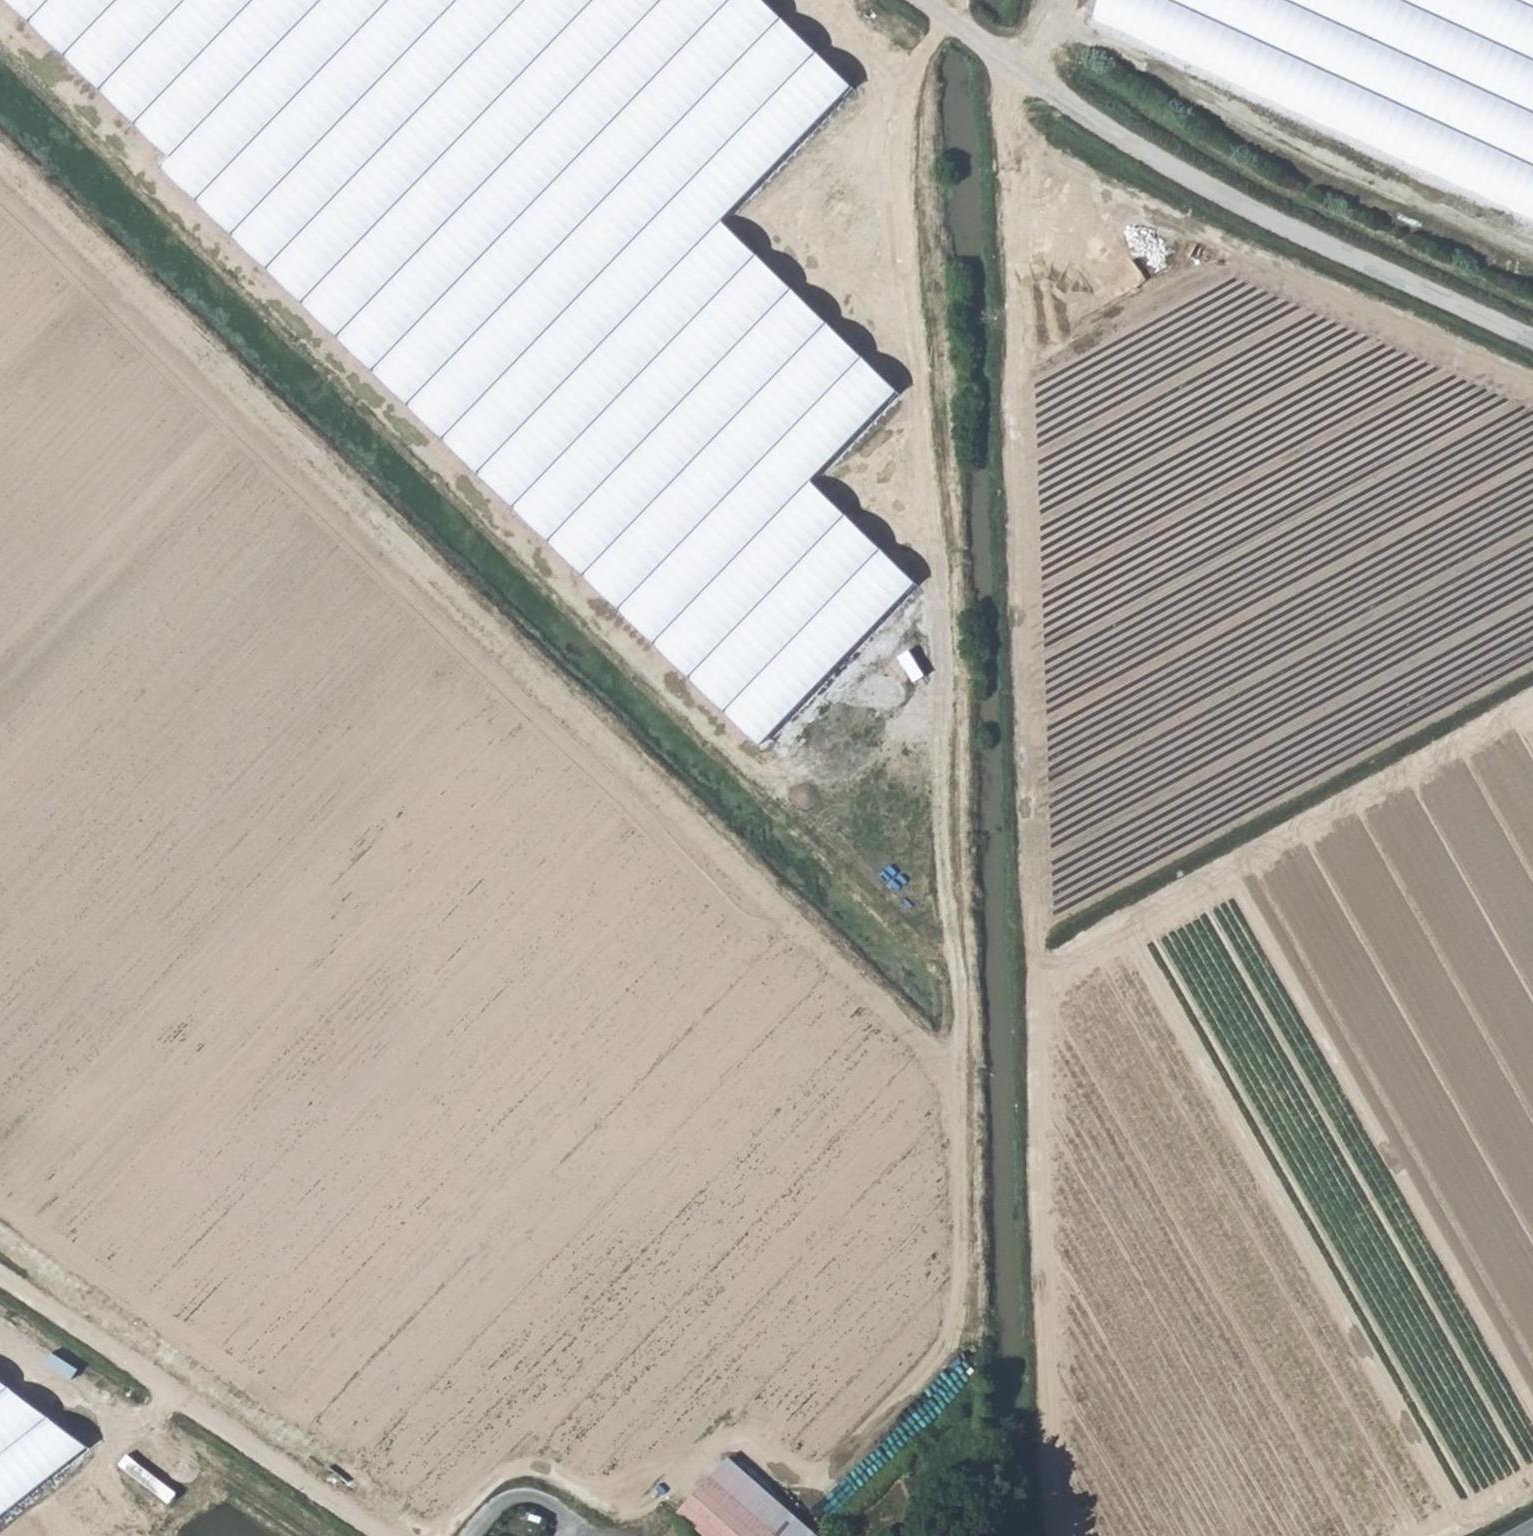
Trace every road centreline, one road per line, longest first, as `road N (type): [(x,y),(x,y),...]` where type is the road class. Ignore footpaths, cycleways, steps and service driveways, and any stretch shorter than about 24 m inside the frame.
road 1 (track): [(918,0),(1226,206),(1532,344)]
road 2 (unclassified): [(374,1535),(0,1277)]

